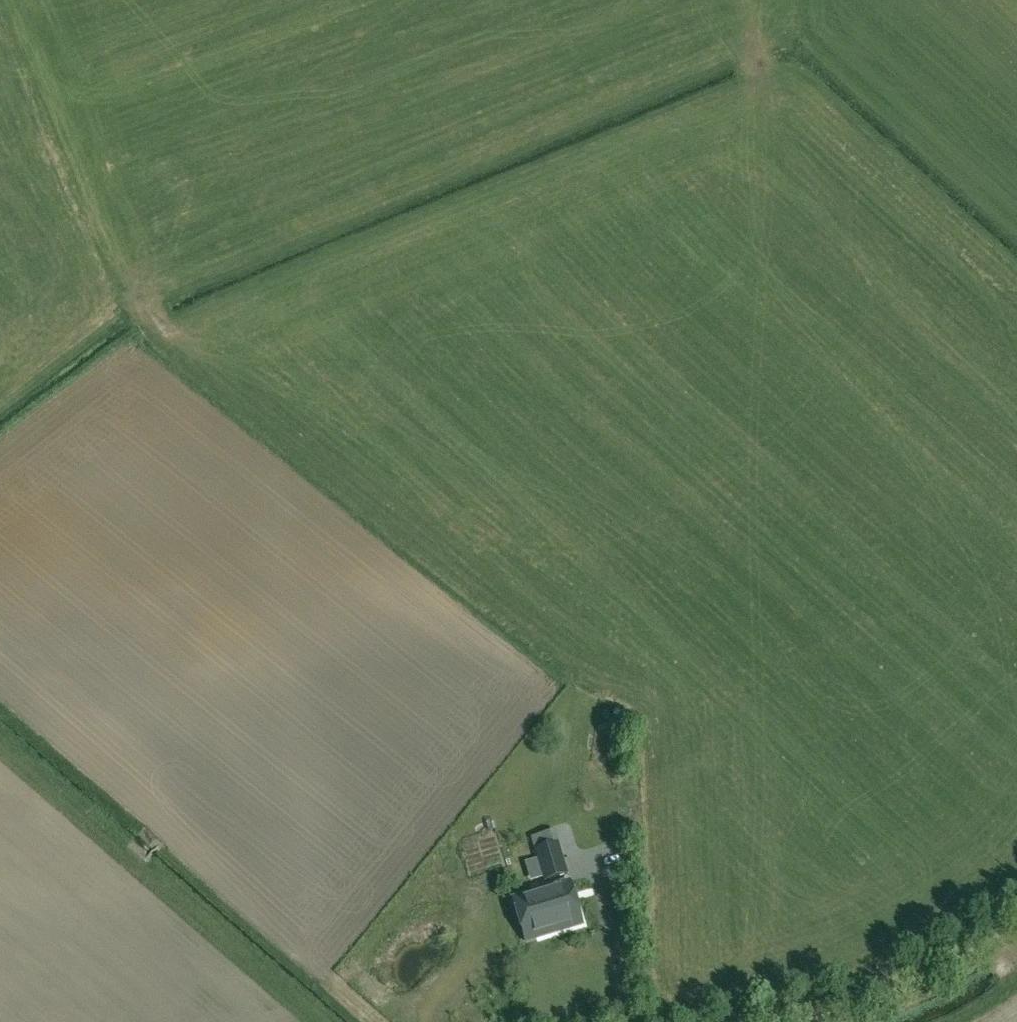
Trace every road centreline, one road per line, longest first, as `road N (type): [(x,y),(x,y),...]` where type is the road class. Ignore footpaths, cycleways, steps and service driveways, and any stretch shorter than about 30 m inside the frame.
road 1 (unclassified): [(1016,897),(900,982),(763,1021)]

